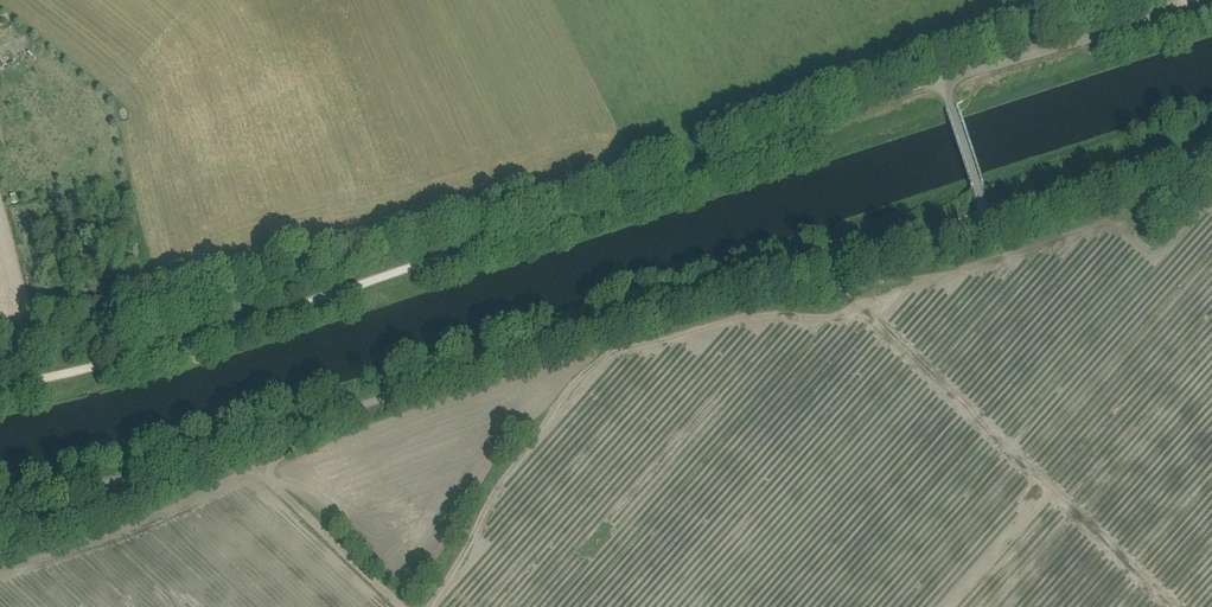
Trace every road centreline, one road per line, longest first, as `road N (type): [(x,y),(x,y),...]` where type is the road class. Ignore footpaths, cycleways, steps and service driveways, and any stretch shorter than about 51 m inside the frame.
road 1 (unclassified): [(943,77),(543,222),(241,318),(0,383)]
road 2 (track): [(0,559),(30,554),(248,464)]
road 3 (track): [(403,606),(319,514),(224,447)]
road 4 (unclassified): [(943,77),(1147,17),(1167,0)]
road 5 (unclassified): [(1211,150),(1147,161),(989,218)]
road 6 (unclassified): [(989,218),(943,77)]

